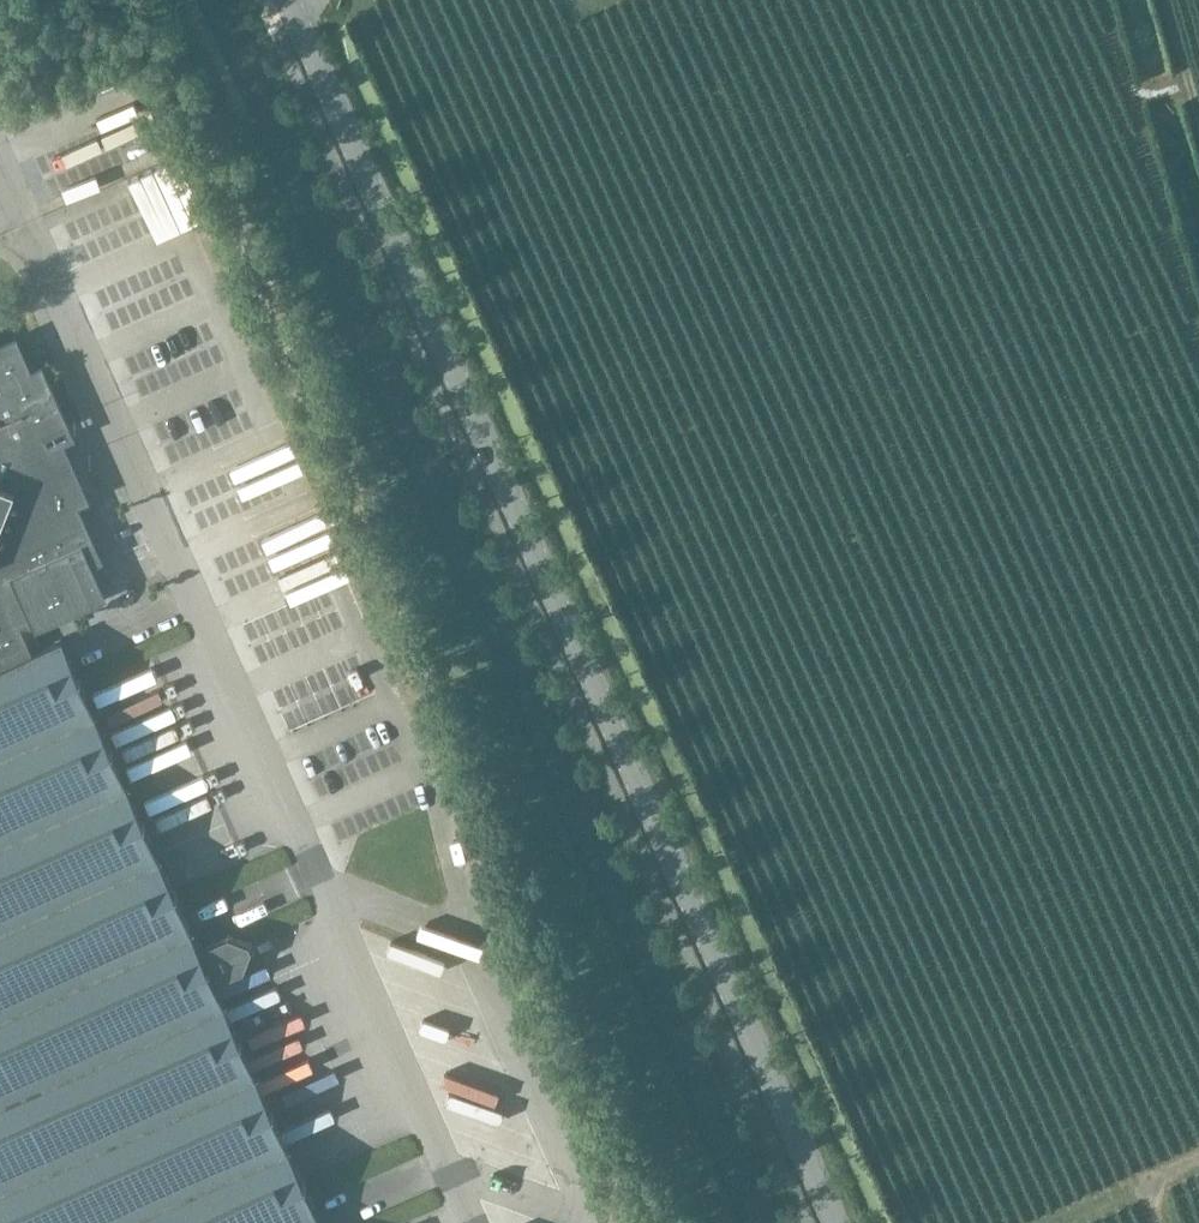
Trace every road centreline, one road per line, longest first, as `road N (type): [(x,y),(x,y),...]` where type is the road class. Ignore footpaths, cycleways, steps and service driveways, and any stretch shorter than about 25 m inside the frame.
road 1 (tertiary): [(835,1222),(291,0)]
road 2 (unclassified): [(325,884),(0,173)]
road 3 (unclassified): [(325,884),(467,945),(592,1222)]
road 4 (unclassified): [(474,1222),(325,884)]
road 5 (track): [(1198,327),(1135,99),(1185,85)]

